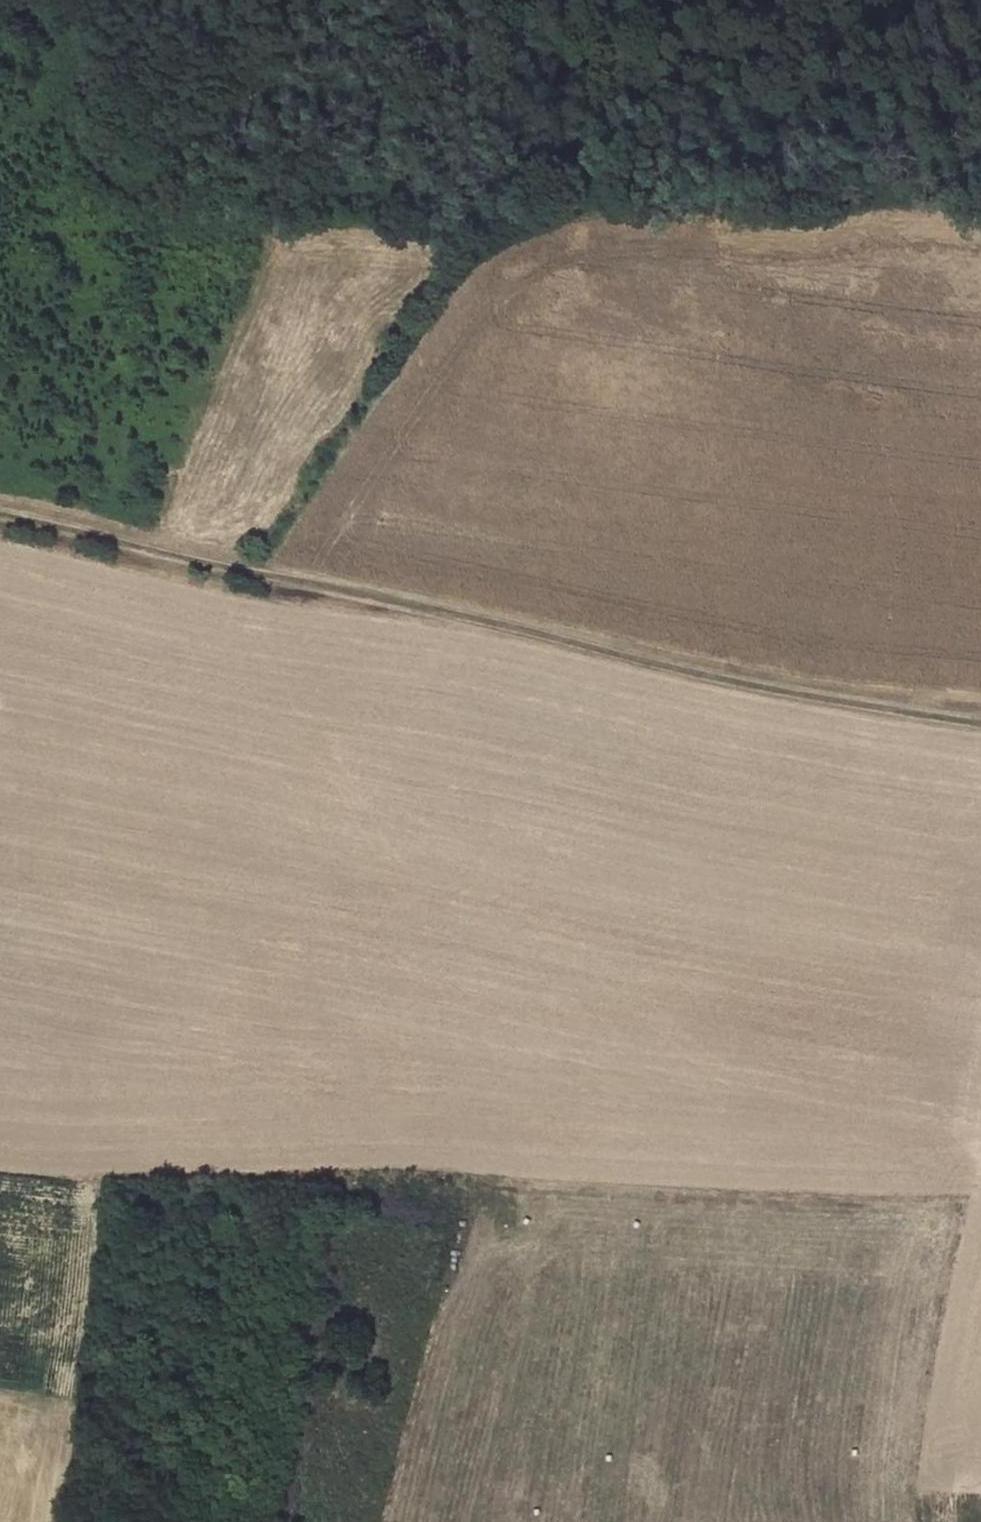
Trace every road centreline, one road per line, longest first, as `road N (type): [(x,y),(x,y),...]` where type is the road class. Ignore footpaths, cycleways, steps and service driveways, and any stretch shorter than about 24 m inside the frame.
road 1 (track): [(0,530),(300,575),(715,679),(980,725)]

